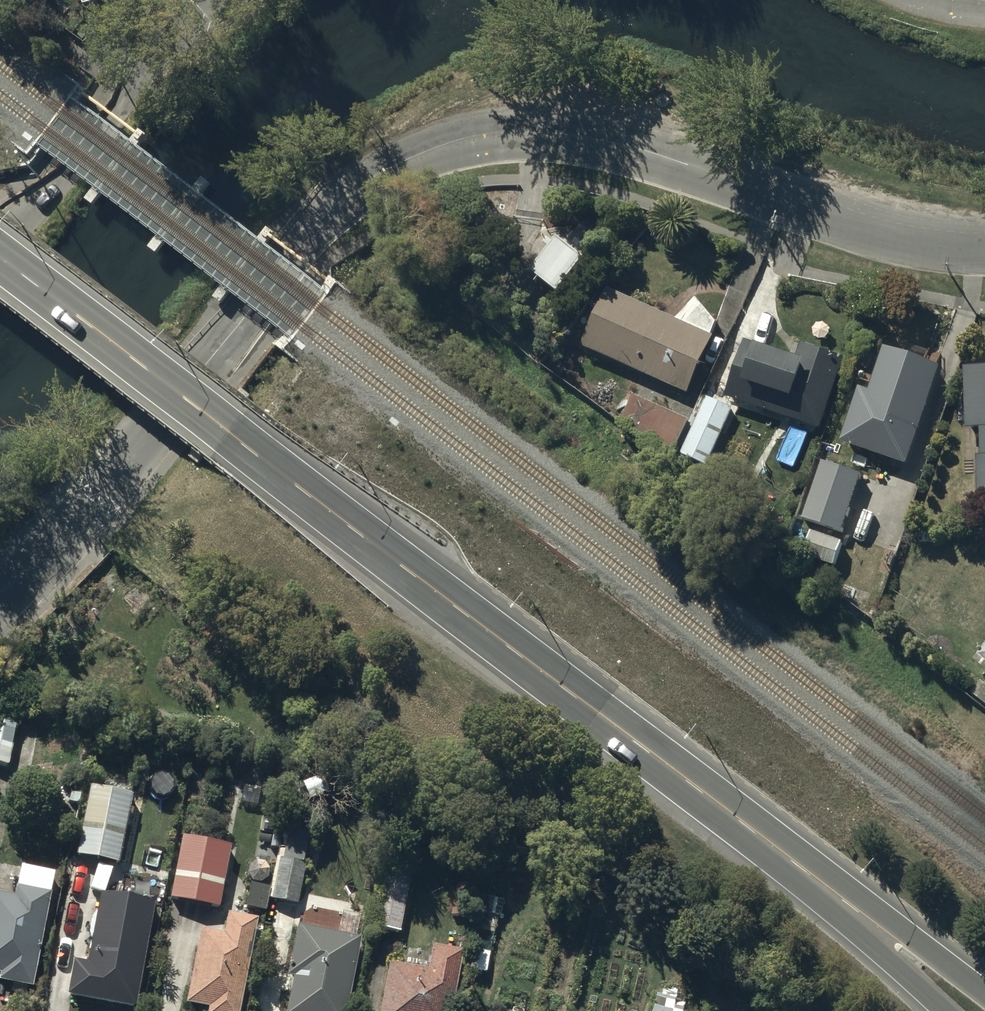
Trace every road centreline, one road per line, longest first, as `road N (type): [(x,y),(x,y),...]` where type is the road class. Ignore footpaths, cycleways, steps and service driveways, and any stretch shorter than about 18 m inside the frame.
road 1 (residential): [(984,250),(901,239),(627,146),(501,134),(441,146),(367,181),(324,221),(41,559),(0,596)]
road 2 (trunk): [(856,908),(0,259)]
road 3 (residential): [(0,245),(208,0)]
road 4 (trunk): [(856,908),(918,937),(984,991)]
road 5 (trunk): [(942,1010),(896,968),(856,908)]

